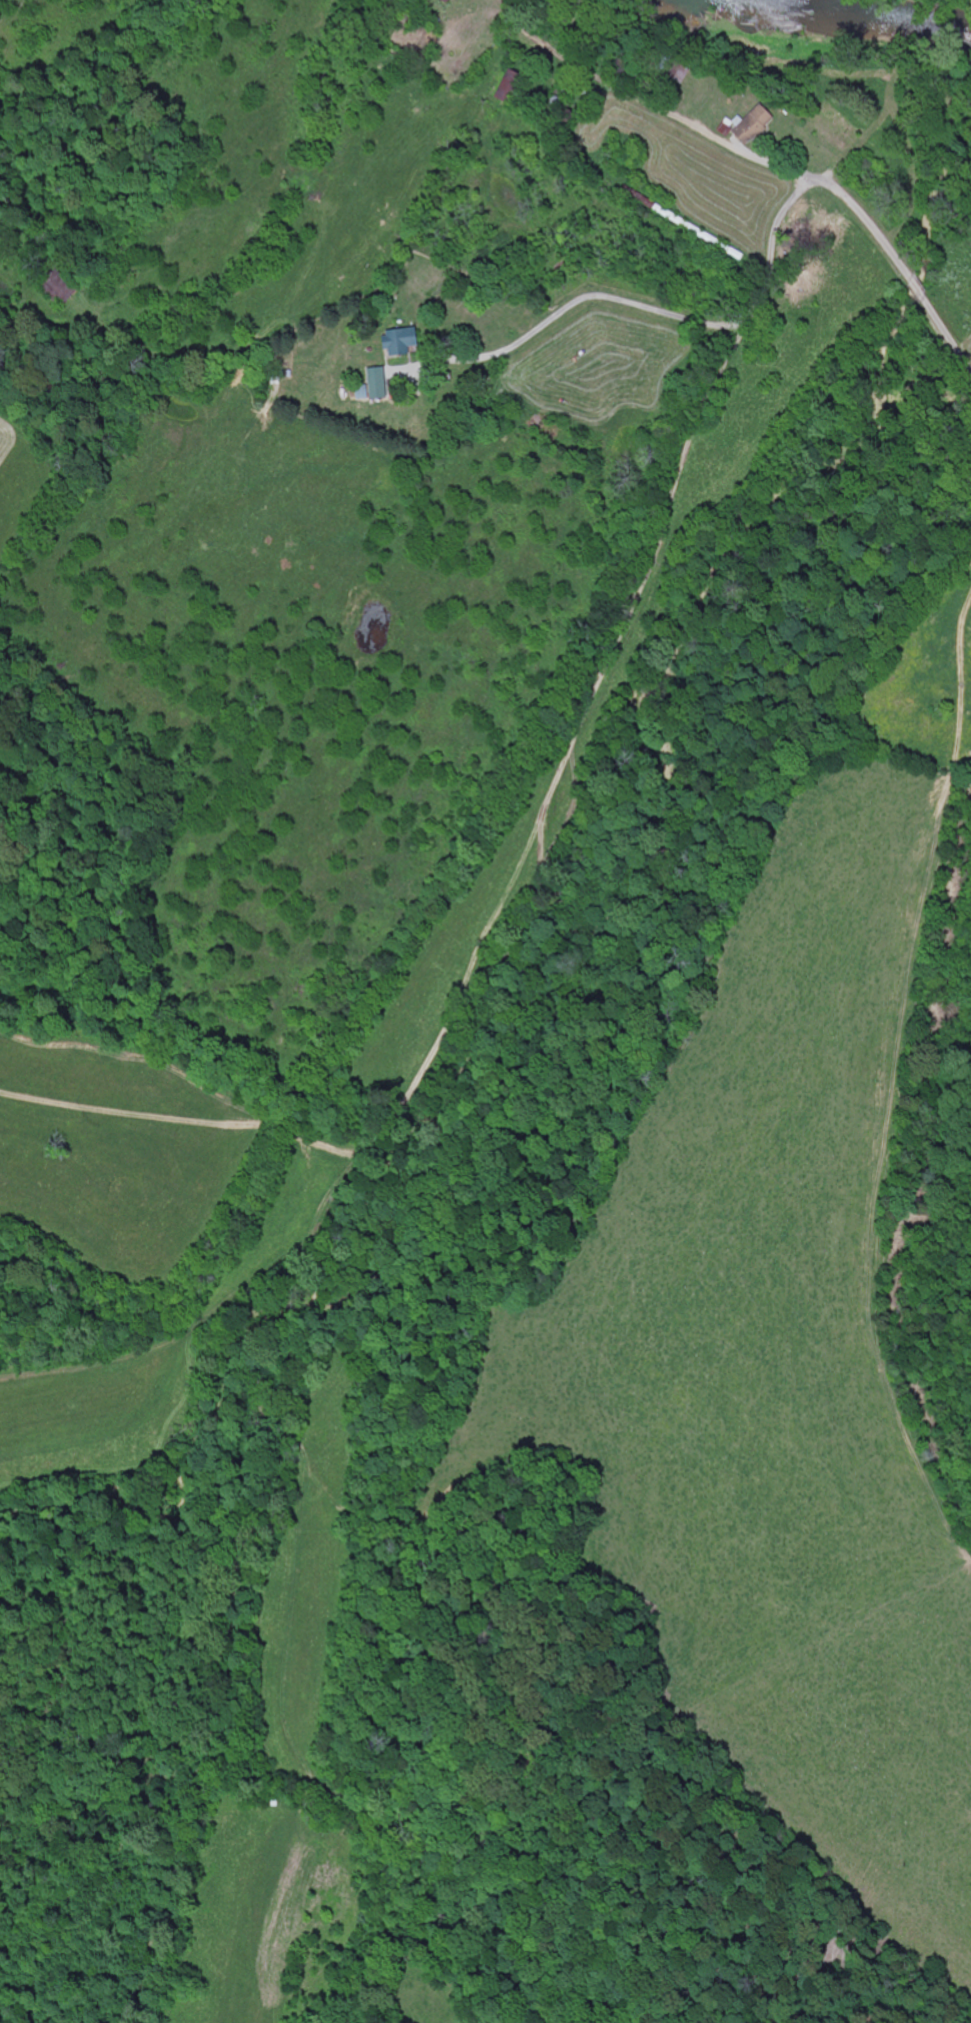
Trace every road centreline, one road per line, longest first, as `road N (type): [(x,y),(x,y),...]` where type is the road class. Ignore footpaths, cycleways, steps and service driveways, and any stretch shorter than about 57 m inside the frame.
road 1 (residential): [(970,361),(856,205),(816,185),(778,227),(764,297),(745,321),(591,298),(507,351),(449,343)]
road 2 (residential): [(831,187),(798,146),(548,41)]
road 3 (residential): [(970,361),(903,350),(881,319),(755,310)]

